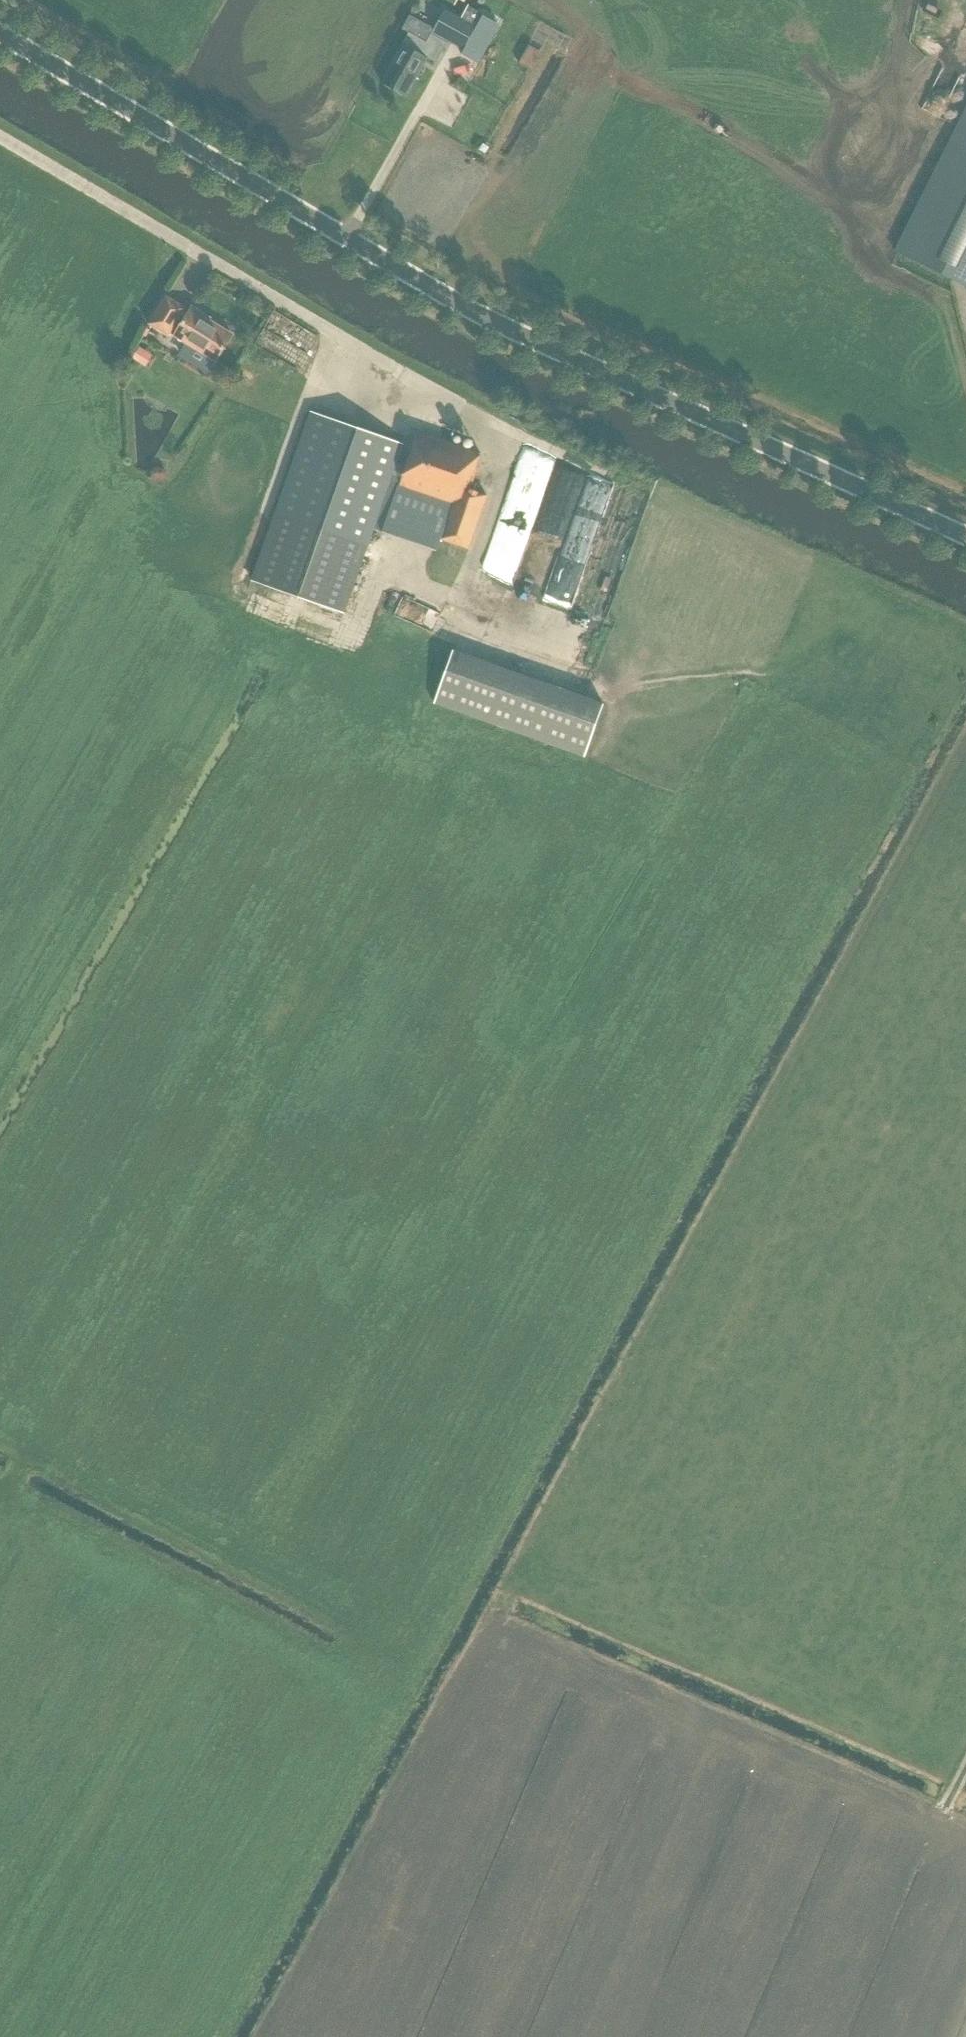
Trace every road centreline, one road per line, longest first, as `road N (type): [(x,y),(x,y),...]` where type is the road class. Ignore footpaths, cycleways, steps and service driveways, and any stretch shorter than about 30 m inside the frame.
road 1 (unclassified): [(965,538),(443,300),(0,35)]

